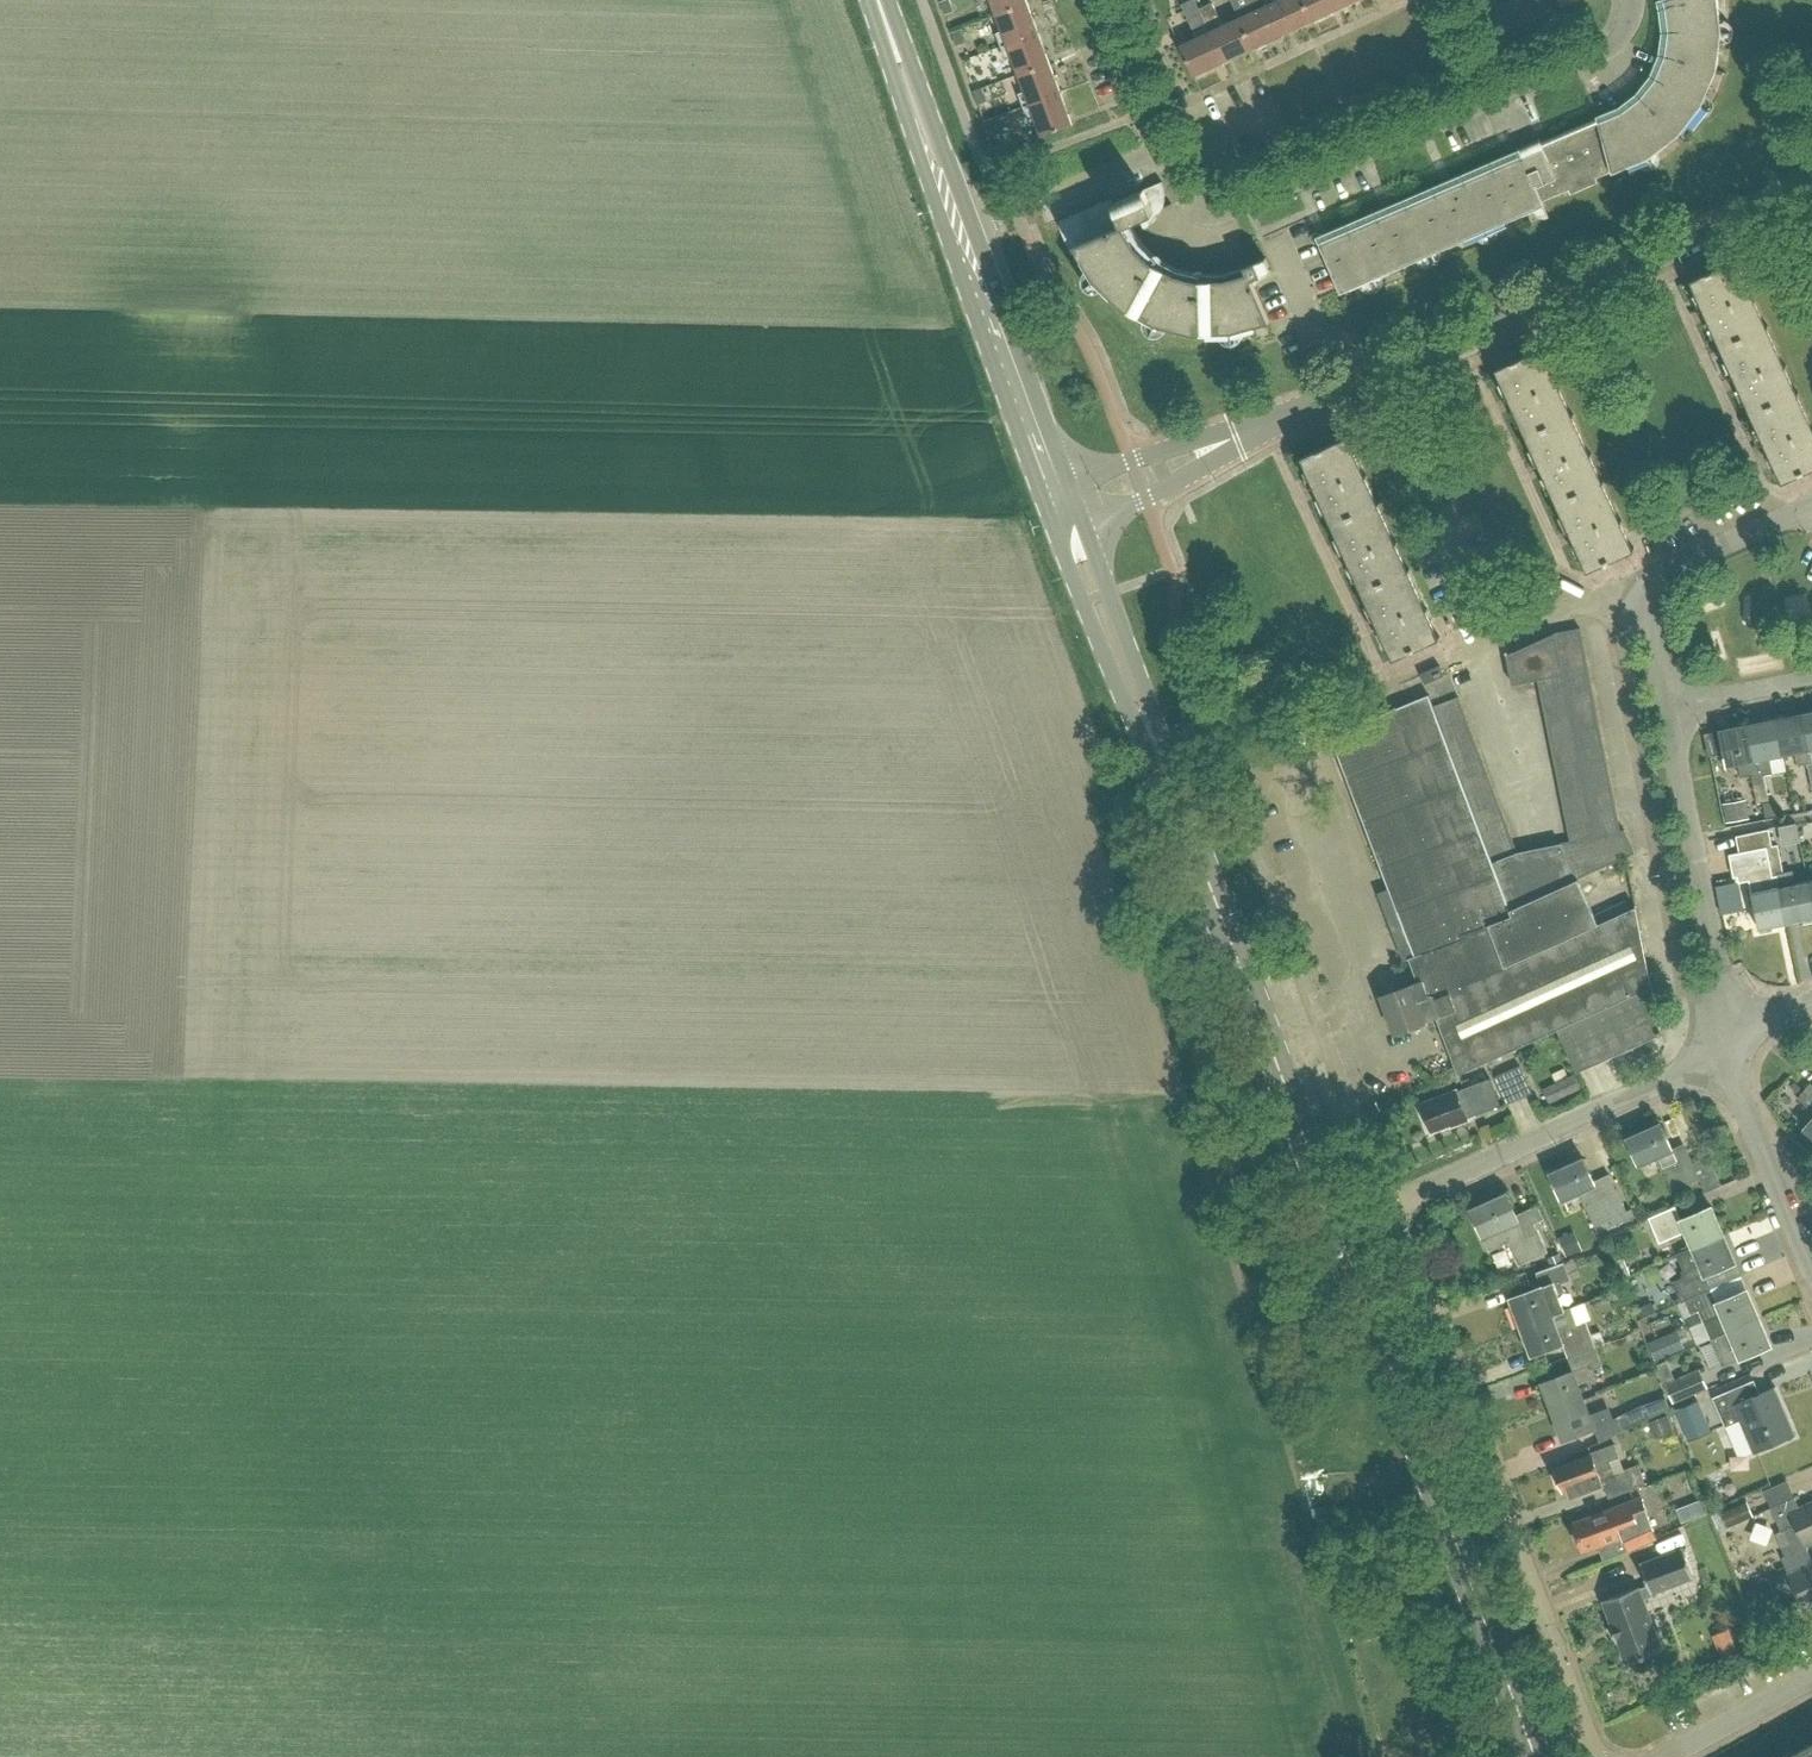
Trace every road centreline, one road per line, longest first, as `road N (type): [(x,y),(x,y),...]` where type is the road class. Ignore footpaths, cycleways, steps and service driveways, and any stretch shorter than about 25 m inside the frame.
road 1 (residential): [(1593,1756),(1386,1203),(1723,1048)]
road 2 (residential): [(1633,1),(1616,44),(1222,216),(1184,201),(1097,0)]
road 3 (unclassified): [(1227,443),(1811,182)]
road 4 (secondary): [(1339,1228),(1540,1756)]
road 5 (secondary): [(1339,1228),(1150,730)]
road 6 (residential): [(1619,588),(1619,628),(1697,997),(1723,1048)]
road 7 (residential): [(1723,1048),(1732,1003),(1670,709)]
road 8 (secondary): [(962,226),(1064,501)]
road 9 (secondary): [(962,226),(879,0)]
road 10 (residential): [(1811,1264),(1723,1048)]
road 11 (secondary): [(1072,523),(1069,565),(1129,711),(1150,730)]
road 12 (secondary): [(1150,730),(1150,702),(1087,536),(1072,523)]
road 13 (unclassified): [(1064,501),(1104,512),(1147,499),(1227,443)]
road 14 (unclassified): [(1227,443),(1190,441),(1131,459),(1093,473),(1064,501)]
road 15 (residential): [(1648,576),(1811,503)]
road 16 (residential): [(1657,1756),(1811,1678)]
road 17 (residential): [(1469,655),(1619,588)]
road 18 (residential): [(1670,709),(1811,678)]
road 19 (residential): [(1670,709),(1648,576)]

